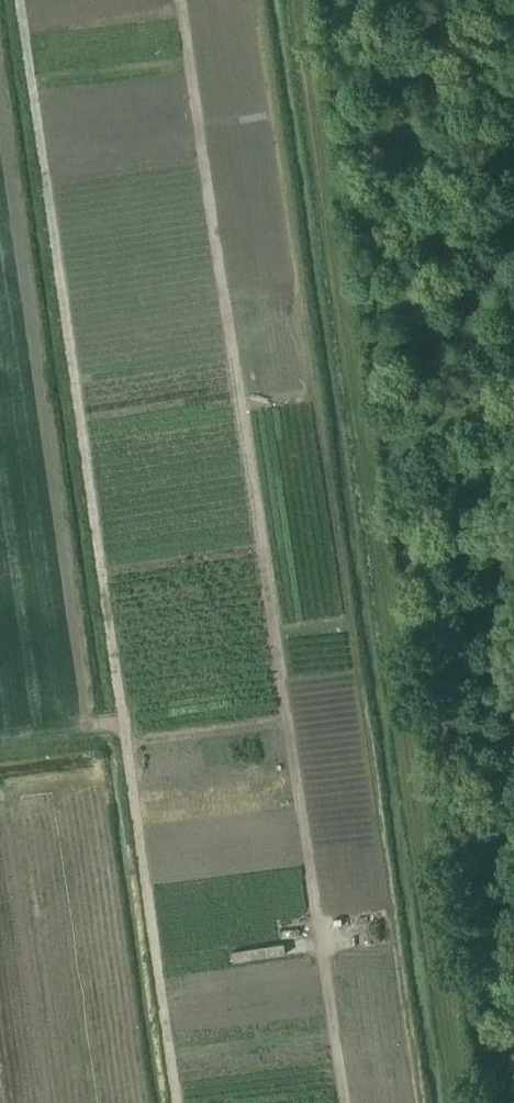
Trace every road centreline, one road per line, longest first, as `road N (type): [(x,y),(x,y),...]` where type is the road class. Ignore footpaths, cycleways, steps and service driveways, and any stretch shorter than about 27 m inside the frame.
road 1 (track): [(353,1102),(184,0)]
road 2 (track): [(0,729),(125,714),(23,0)]
road 3 (track): [(125,714),(180,1102)]

